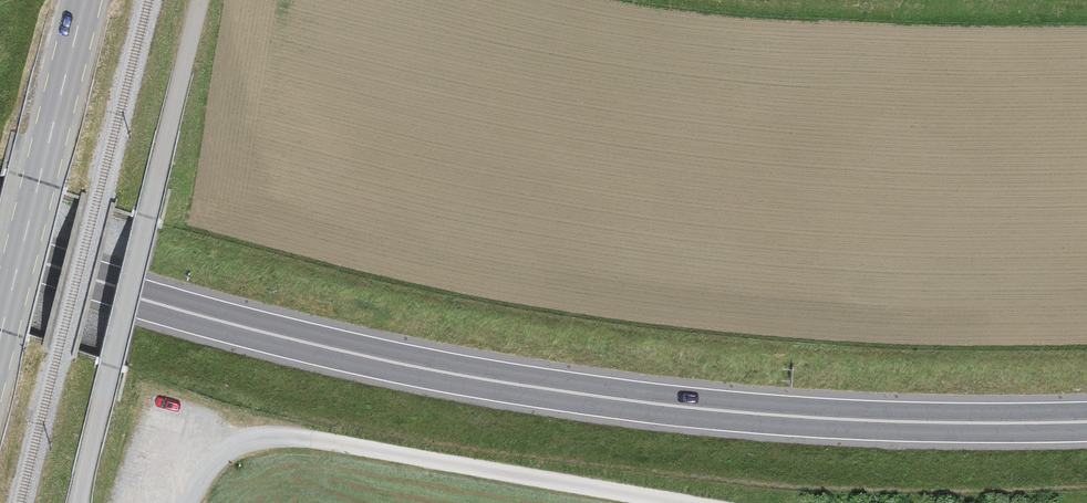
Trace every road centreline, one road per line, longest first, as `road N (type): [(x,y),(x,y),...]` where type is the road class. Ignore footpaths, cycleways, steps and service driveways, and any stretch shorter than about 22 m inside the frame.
road 1 (trunk): [(0,251),(254,329),(497,381),(759,414),(1086,421)]
road 2 (track): [(311,440),(670,502)]
road 3 (tertiary): [(84,0),(0,335)]

